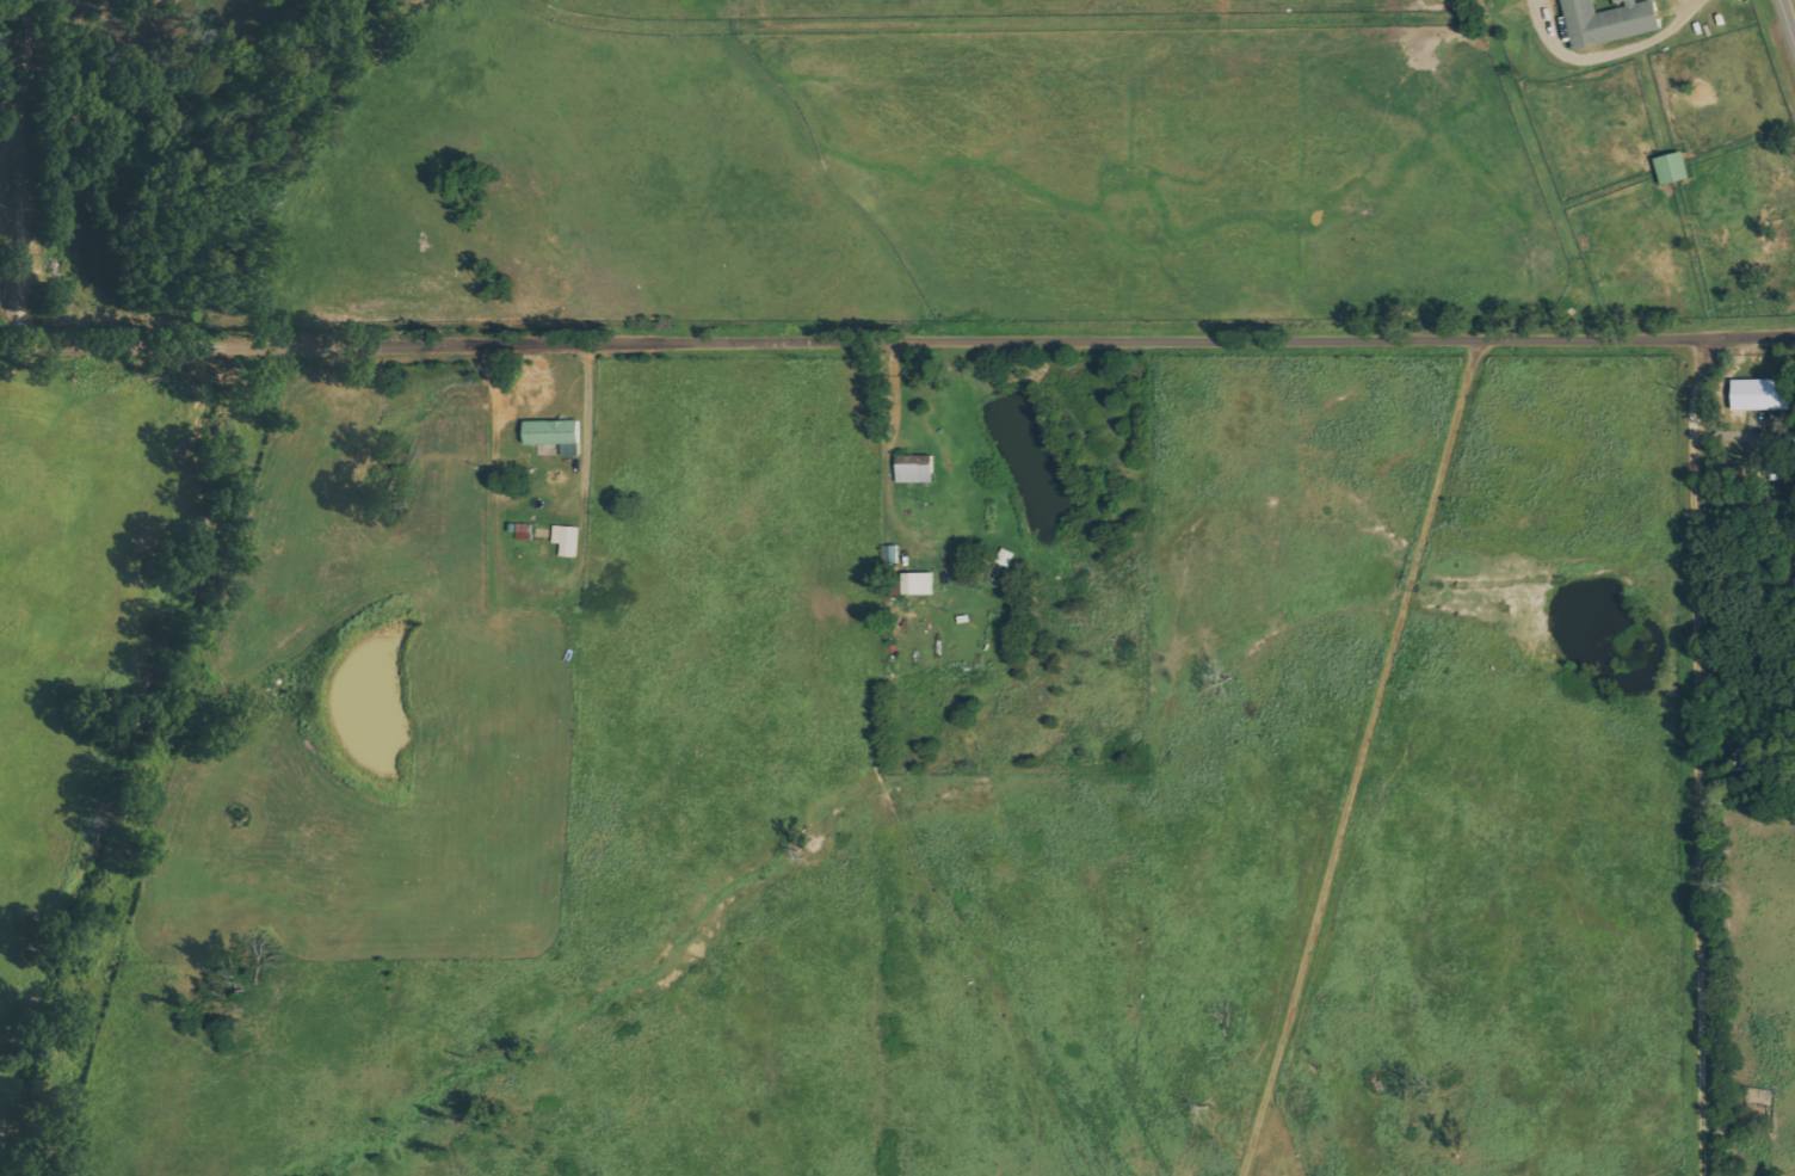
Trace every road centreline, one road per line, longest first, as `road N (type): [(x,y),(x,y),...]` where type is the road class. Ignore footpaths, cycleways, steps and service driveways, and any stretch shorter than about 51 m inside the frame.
road 1 (residential): [(0,341),(714,334),(901,341),(1794,329)]

